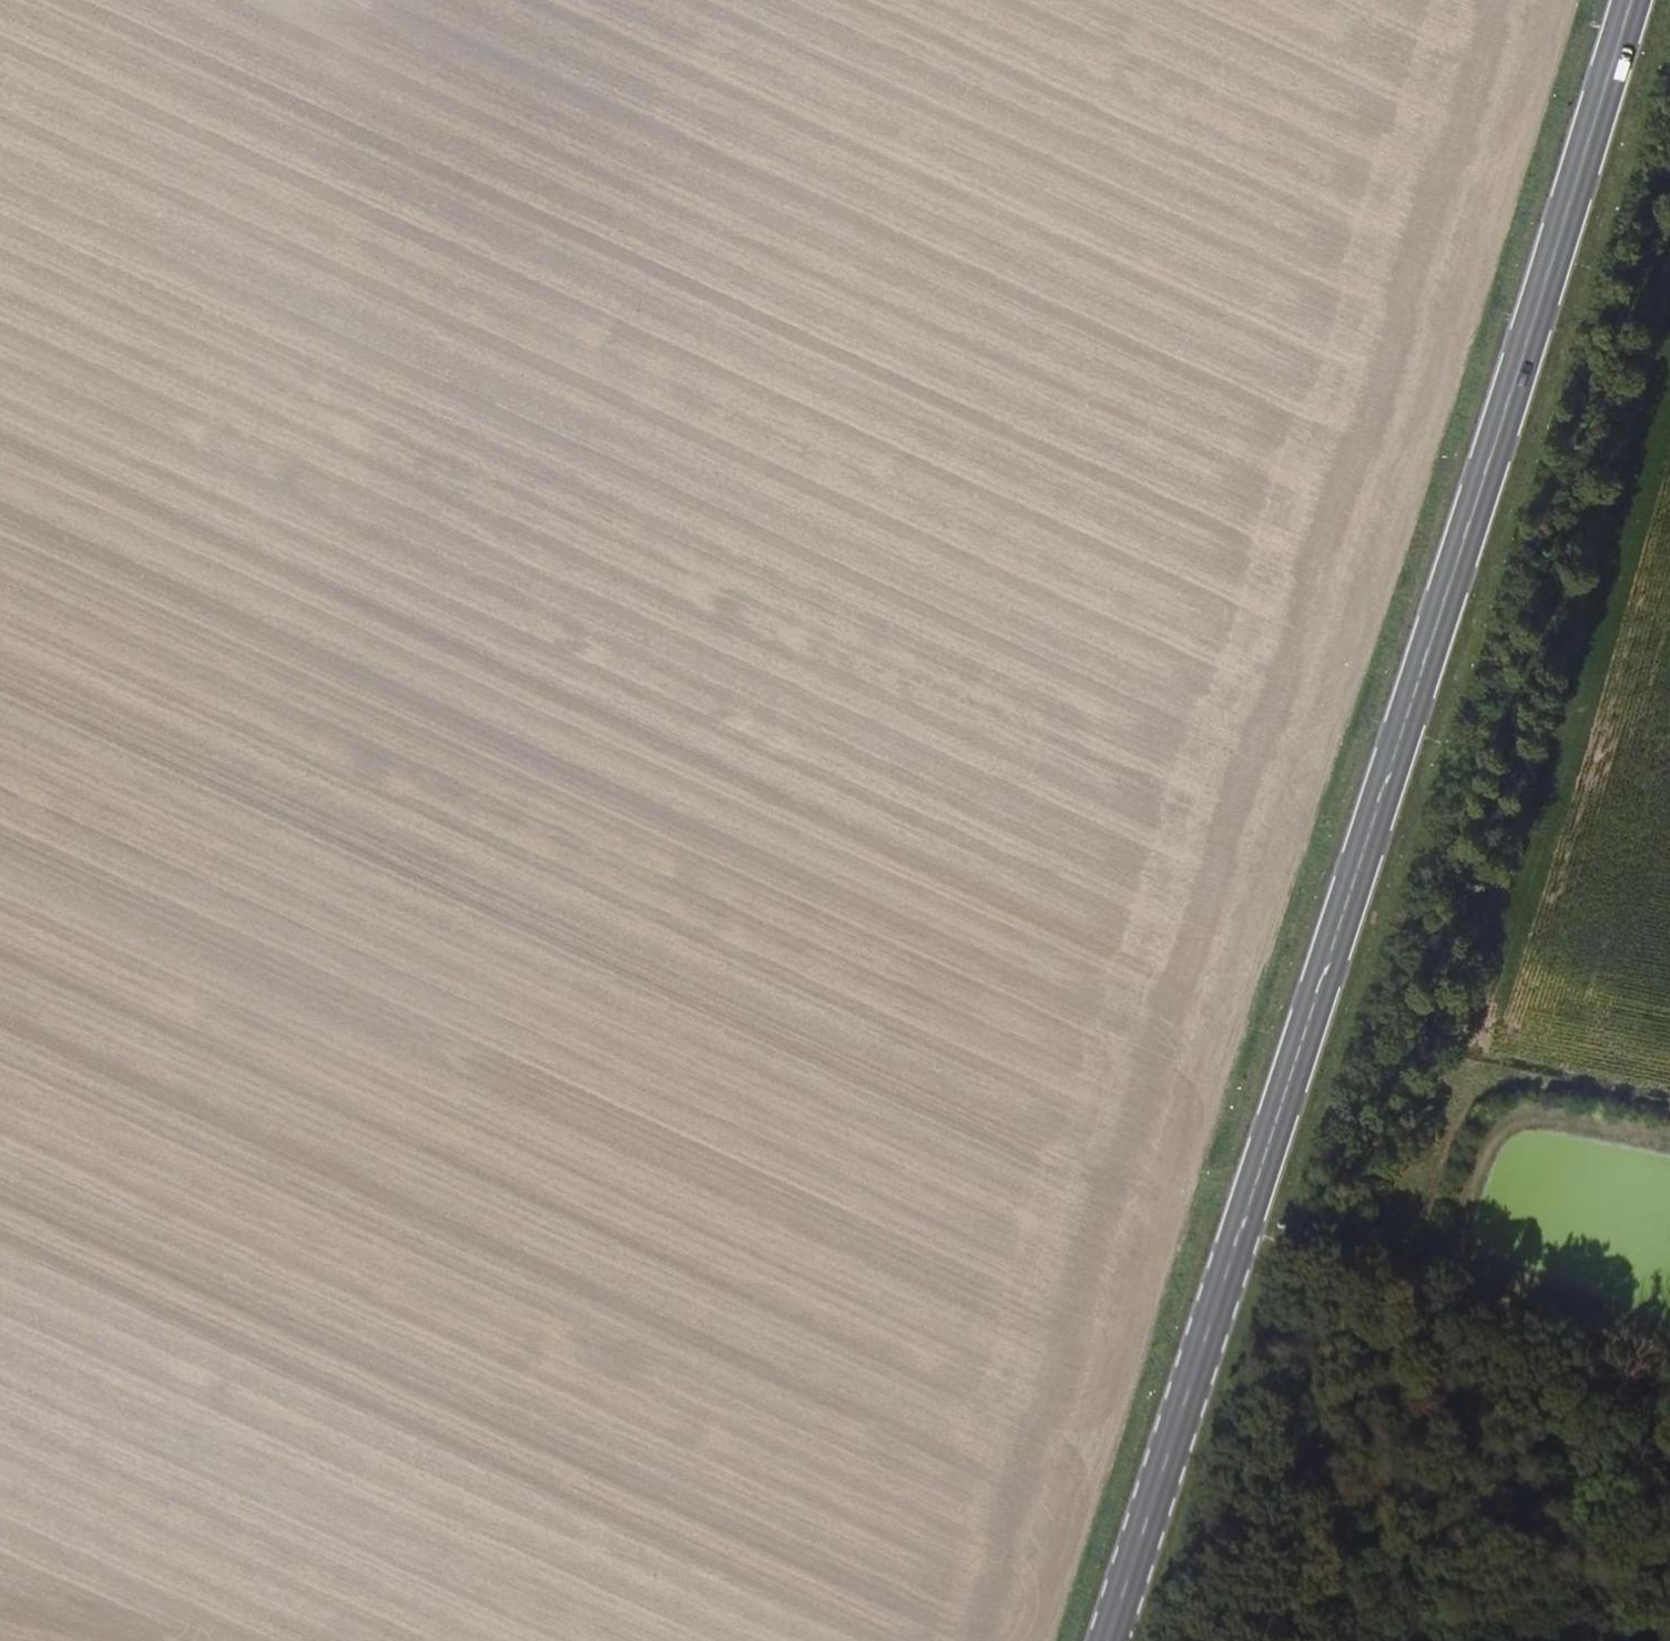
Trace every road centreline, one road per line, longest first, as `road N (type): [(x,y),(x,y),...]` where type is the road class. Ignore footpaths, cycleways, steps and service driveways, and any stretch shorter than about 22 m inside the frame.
road 1 (secondary): [(1109,1640),(1630,0)]

